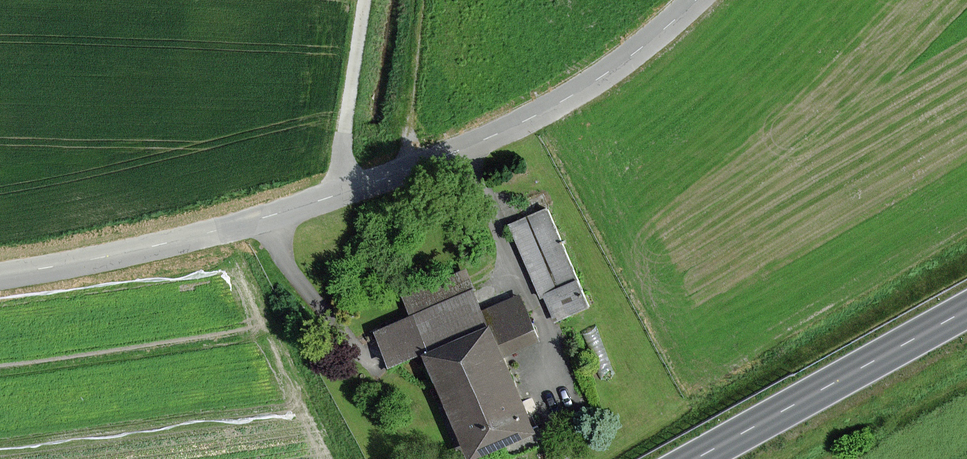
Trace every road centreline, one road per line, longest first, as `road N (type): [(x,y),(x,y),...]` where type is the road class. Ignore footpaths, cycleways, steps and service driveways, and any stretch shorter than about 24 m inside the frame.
road 1 (unclassified): [(0,275),(140,249),(378,182),(578,92),(697,0)]
road 2 (secondary): [(695,458),(966,309)]
road 3 (track): [(334,197),(364,0)]

